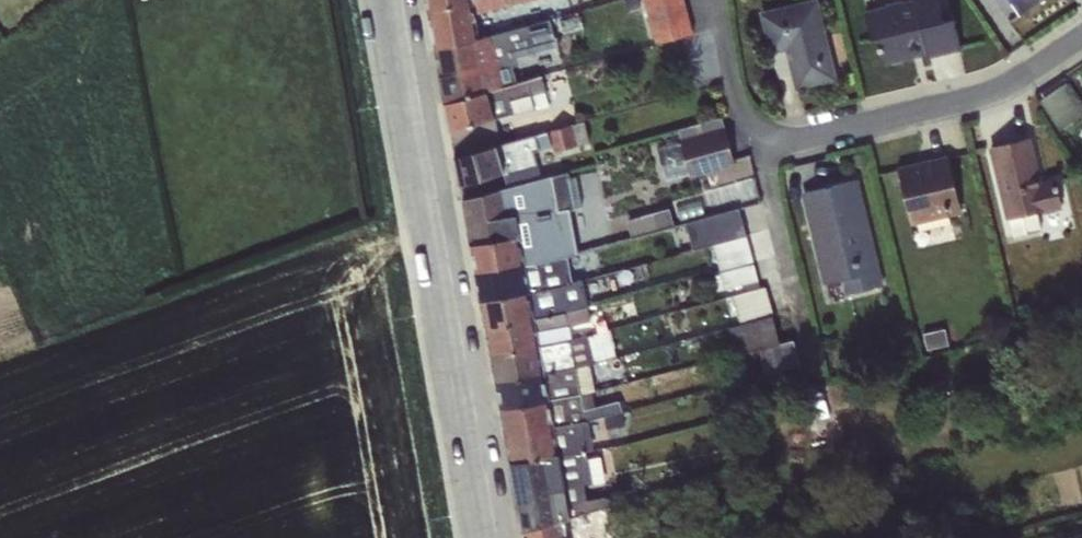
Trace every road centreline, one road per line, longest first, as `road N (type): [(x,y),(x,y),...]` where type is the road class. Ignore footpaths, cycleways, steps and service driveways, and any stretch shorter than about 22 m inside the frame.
road 1 (residential): [(478,537),(385,0)]
road 2 (residential): [(1081,39),(1026,75),(944,106),(777,145),(750,130)]
road 3 (residential): [(750,130),(813,379)]
road 4 (residential): [(750,130),(733,111),(715,0)]

